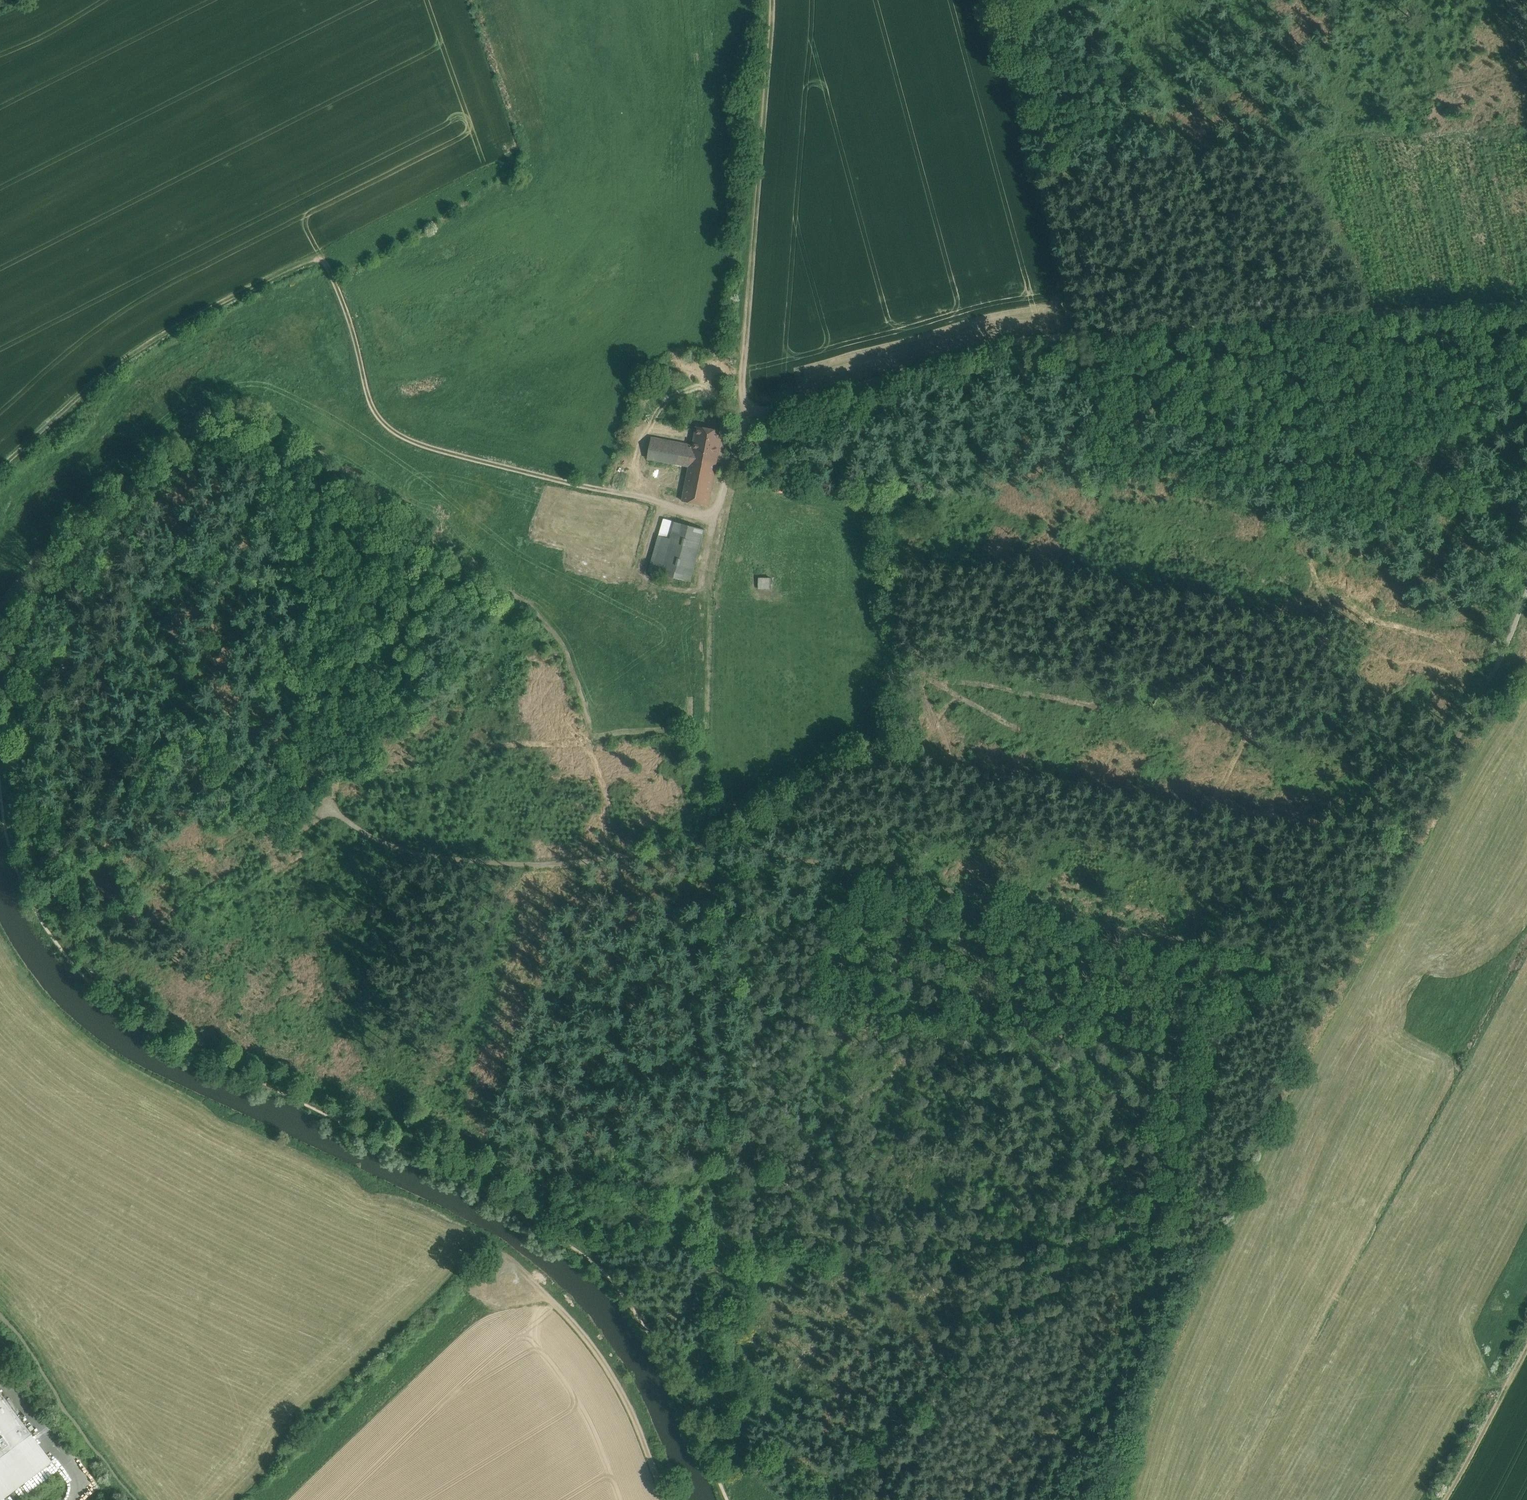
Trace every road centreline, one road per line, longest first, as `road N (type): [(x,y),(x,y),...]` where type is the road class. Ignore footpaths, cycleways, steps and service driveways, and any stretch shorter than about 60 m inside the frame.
road 1 (track): [(0,469),(176,326),(318,256),(333,262),(381,414),(418,441),(717,511),(745,425),(879,377),(1023,342),(1526,280)]
road 2 (track): [(1526,1355),(1446,1499)]

